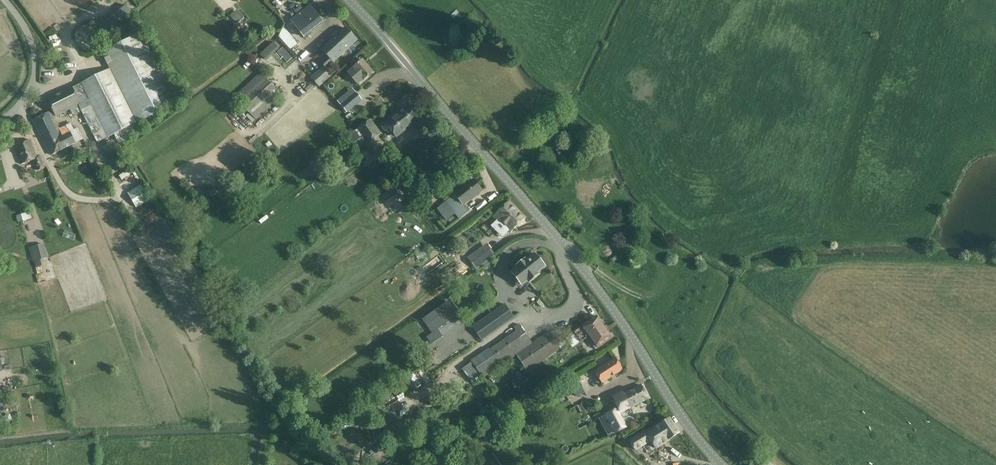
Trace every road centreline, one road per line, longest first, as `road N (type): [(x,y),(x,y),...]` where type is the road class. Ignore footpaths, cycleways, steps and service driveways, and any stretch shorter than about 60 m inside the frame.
road 1 (unclassified): [(722,464),(588,275),(349,0)]
road 2 (unclassified): [(0,123),(29,92),(35,62),(3,0)]

